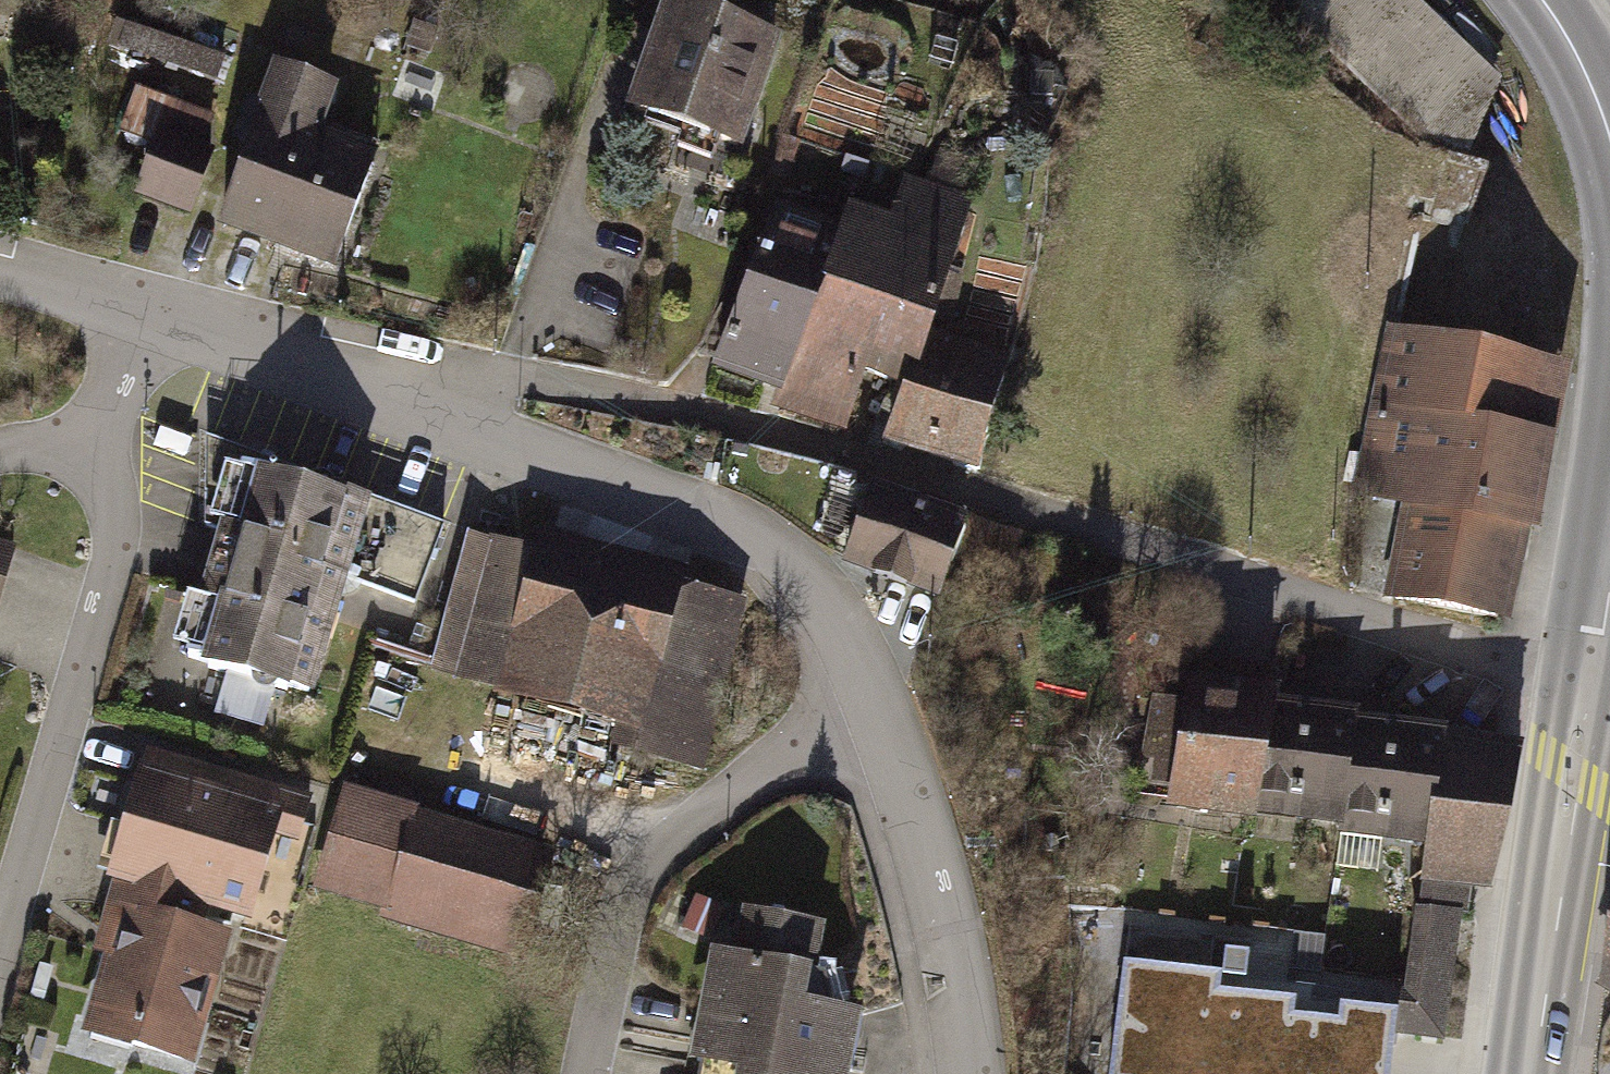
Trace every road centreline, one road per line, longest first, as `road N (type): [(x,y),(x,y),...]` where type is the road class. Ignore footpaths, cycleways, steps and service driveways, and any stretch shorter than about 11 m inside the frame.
road 1 (residential): [(409,393),(500,378),(701,411),(1259,582),(1577,705)]
road 2 (residential): [(409,393),(784,553),(836,614),(873,695)]
road 3 (residential): [(96,410),(121,528),(0,919)]
road 4 (residential): [(873,695),(641,871),(586,1073)]
road 5 (residential): [(873,695),(957,982),(961,1073)]
road 6 (primary): [(1526,1073),(1577,705)]
road 7 (residential): [(124,317),(409,393)]
road 8 (primary): [(1577,705),(1609,542)]
road 9 (primary): [(1609,133),(1545,0)]
road 10 (residential): [(0,282),(124,317)]

